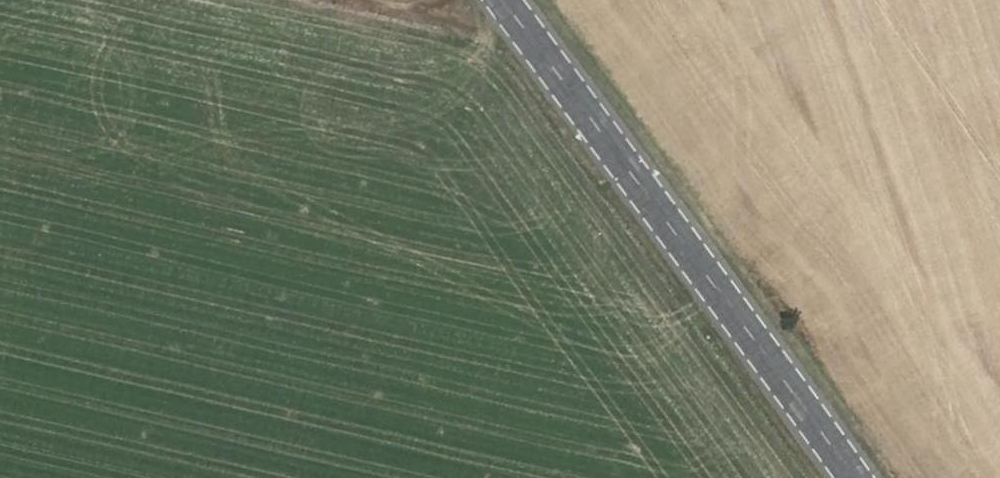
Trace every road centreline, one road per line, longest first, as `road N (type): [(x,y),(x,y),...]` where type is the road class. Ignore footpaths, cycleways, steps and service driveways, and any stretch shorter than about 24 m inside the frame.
road 1 (secondary): [(509,0),(853,477)]

